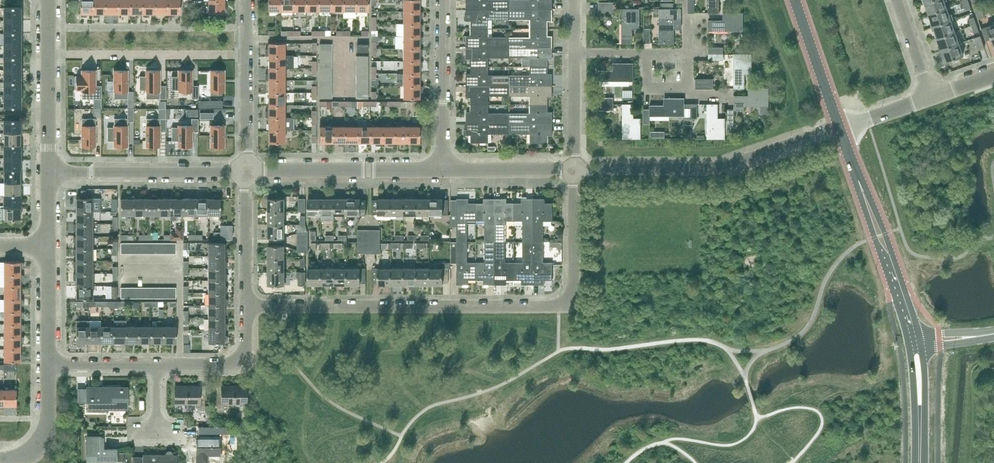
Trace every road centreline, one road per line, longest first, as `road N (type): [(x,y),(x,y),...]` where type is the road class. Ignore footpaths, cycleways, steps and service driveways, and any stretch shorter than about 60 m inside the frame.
road 1 (residential): [(247,307),(560,307),(576,292),(575,169)]
road 2 (unclassified): [(575,169),(719,168),(840,128)]
road 3 (residential): [(247,172),(49,173)]
road 4 (residential): [(444,170),(247,172)]
road 5 (residential): [(49,173),(50,0)]
road 6 (residential): [(247,172),(247,0)]
road 7 (residential): [(444,170),(444,0)]
road 8 (tertiary): [(840,128),(795,0)]
road 9 (residential): [(158,364),(239,361),(247,307)]
road 10 (residential): [(247,307),(247,172)]
road 11 (residential): [(575,169),(444,170)]
road 12 (residential): [(0,460),(28,456),(49,435),(48,364)]
road 13 (tertiary): [(851,156),(875,237),(896,268)]
road 14 (tertiary): [(896,268),(851,156)]

